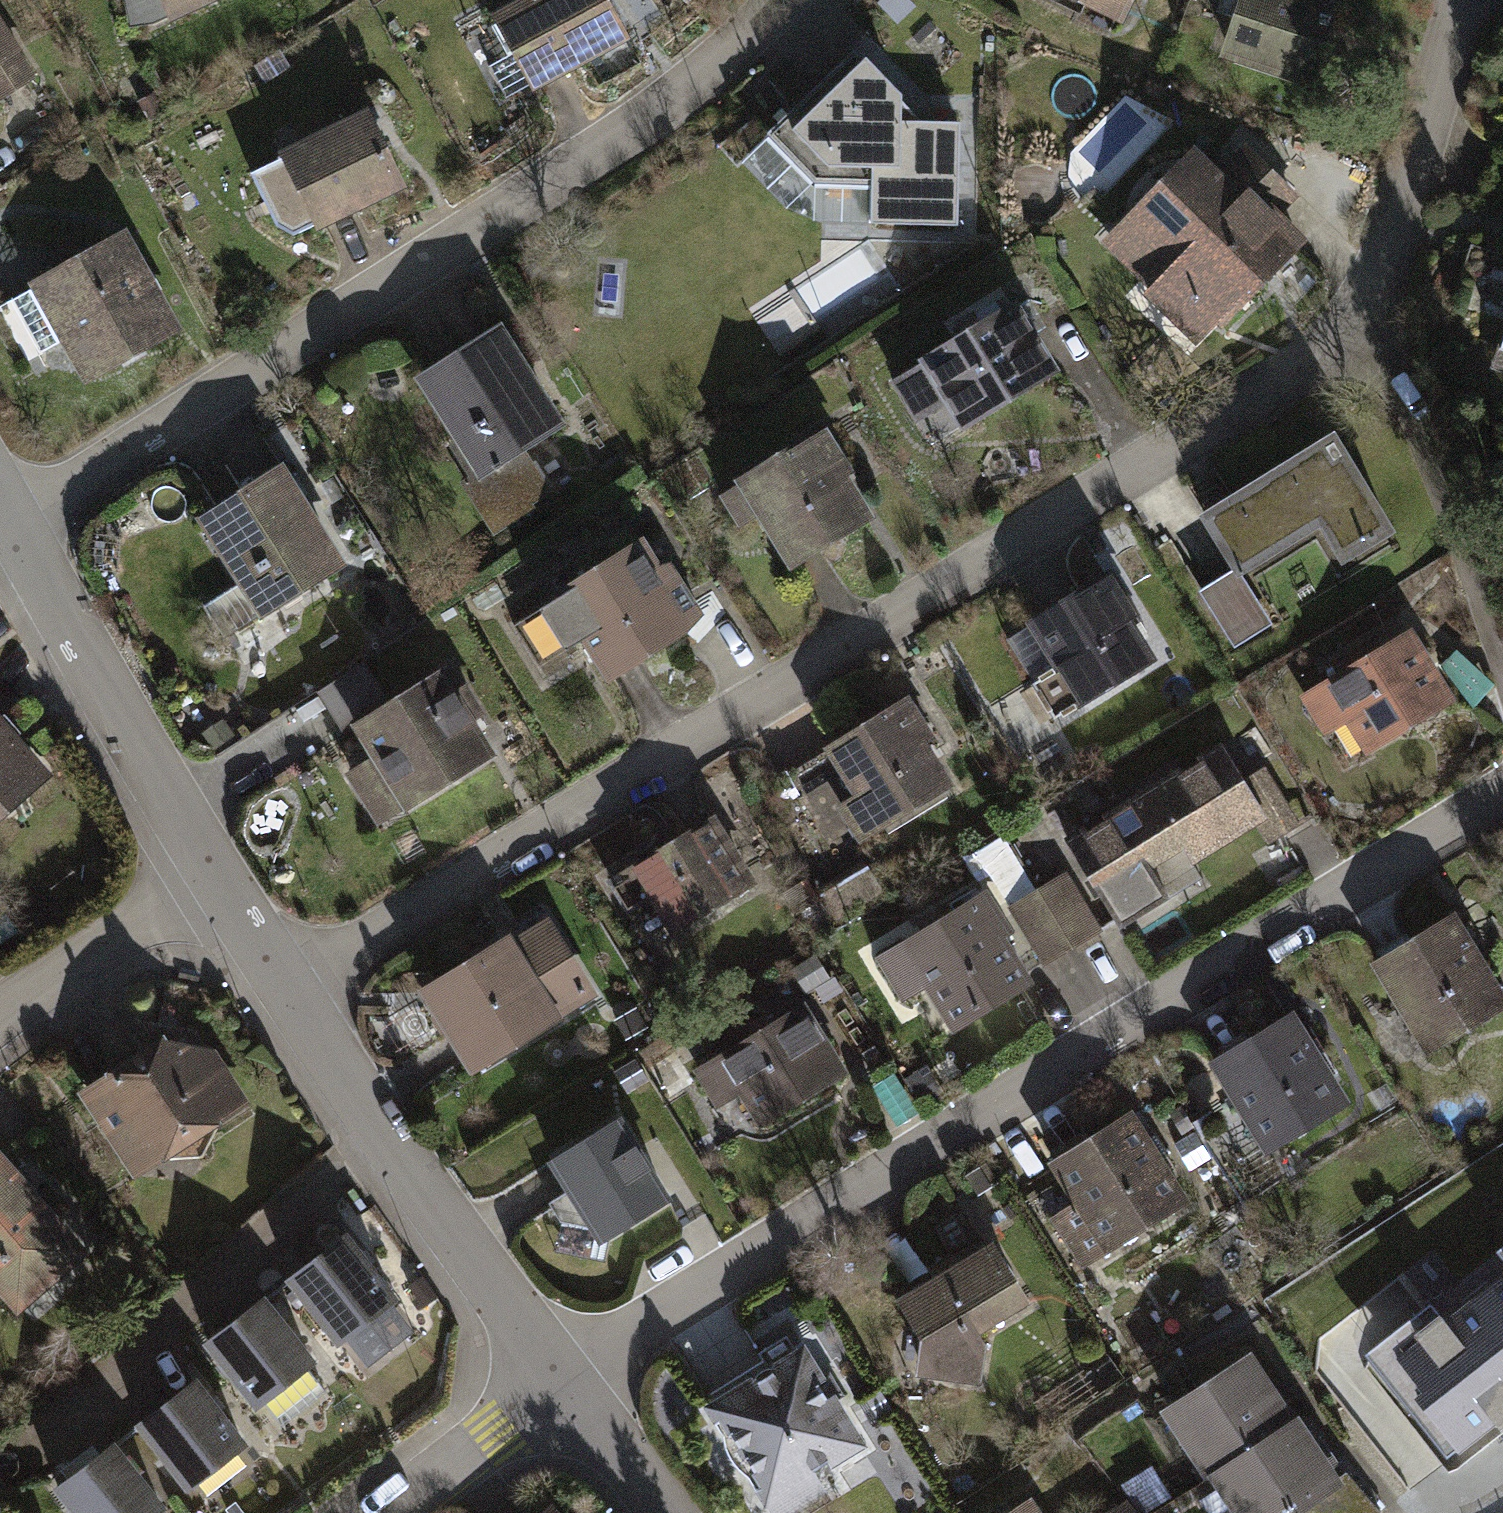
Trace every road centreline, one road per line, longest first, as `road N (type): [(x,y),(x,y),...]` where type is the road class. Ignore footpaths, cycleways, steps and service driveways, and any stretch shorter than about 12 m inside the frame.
road 1 (residential): [(290,994),(1297,371),(1367,310),(1431,148),(1469,0)]
road 2 (residential): [(1502,783),(659,1316),(567,1388)]
road 3 (residential): [(11,530),(582,162),(712,70),(791,0)]
road 4 (residential): [(290,994),(389,1146),(567,1388)]
road 5 (residential): [(11,530),(206,872)]
road 6 (residential): [(206,872),(0,1024)]
road 7 (residential): [(567,1388),(399,1512)]
road 8 (residential): [(567,1388),(666,1512)]
road 9 (residential): [(206,872),(290,994)]

